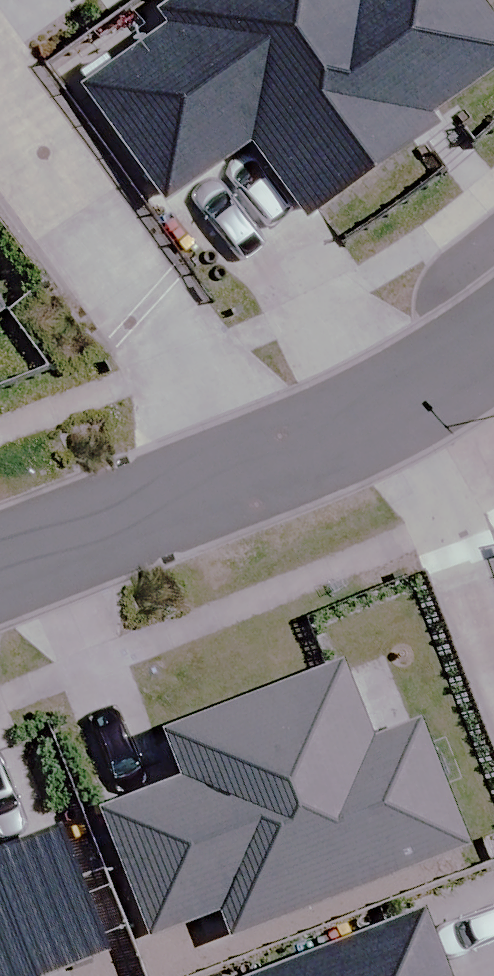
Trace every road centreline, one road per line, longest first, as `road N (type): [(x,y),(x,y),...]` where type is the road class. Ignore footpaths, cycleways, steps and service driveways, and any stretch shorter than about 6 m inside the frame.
road 1 (residential): [(267,468),(0,86)]
road 2 (residential): [(0,565),(267,468)]
road 3 (residential): [(493,656),(398,412)]
road 4 (residential): [(267,468),(398,412)]

